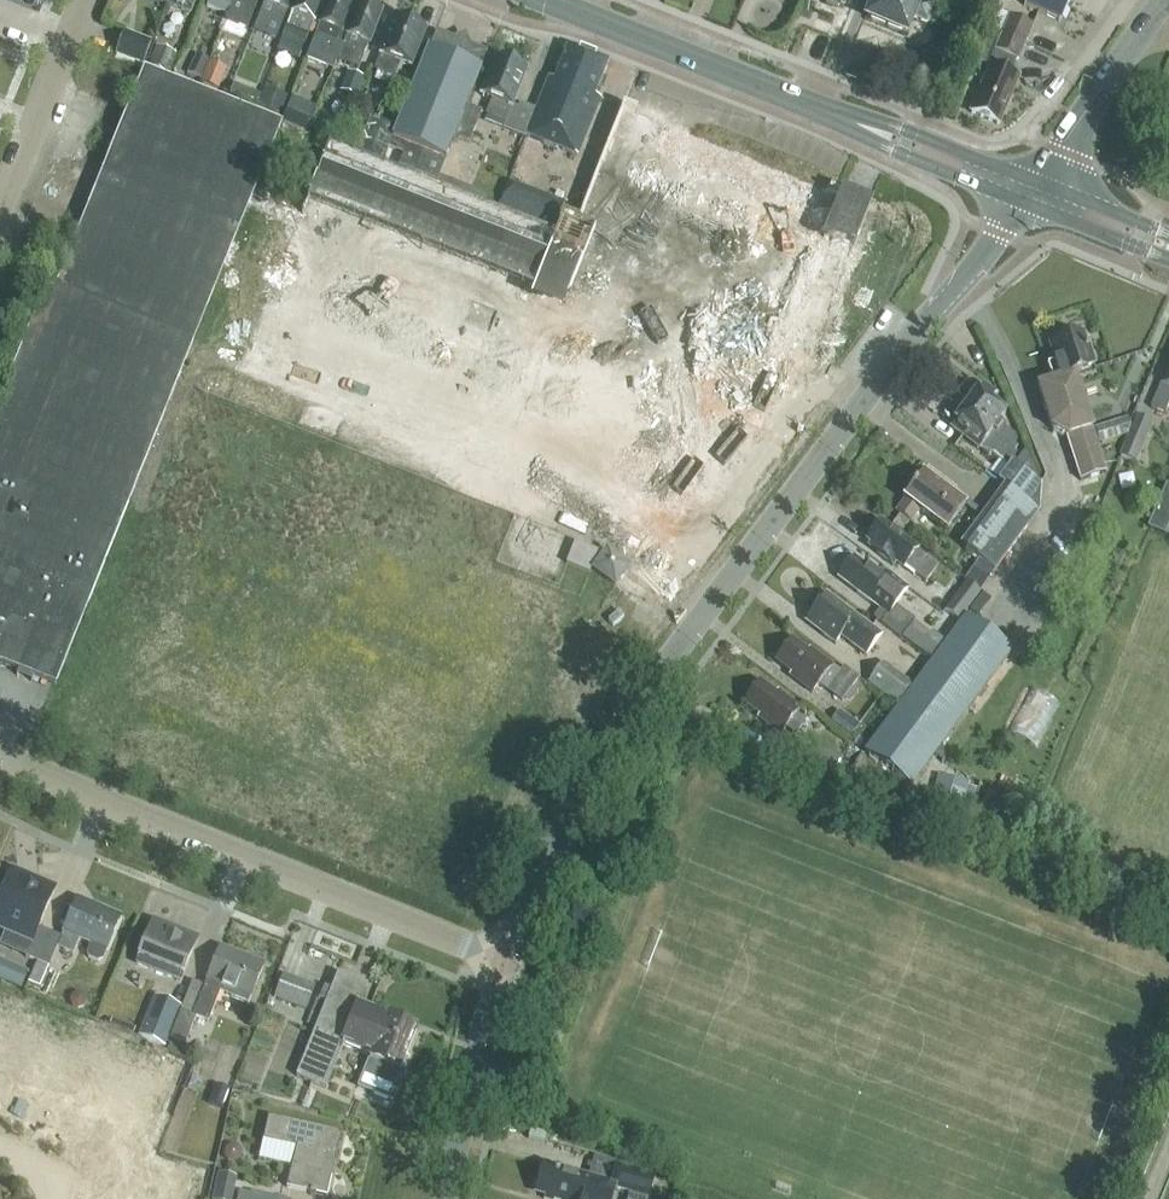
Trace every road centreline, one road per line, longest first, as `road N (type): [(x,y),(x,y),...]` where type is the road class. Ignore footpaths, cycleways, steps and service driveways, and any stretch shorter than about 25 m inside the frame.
road 1 (tertiary): [(497,960),(554,838),(625,721),(933,312),(1034,193)]
road 2 (residential): [(497,960),(0,752)]
road 3 (secondary): [(1034,193),(554,0)]
road 4 (tertiary): [(445,1198),(497,960)]
road 5 (tertiary): [(1034,193),(1164,0)]
road 6 (residential): [(0,211),(84,0)]
road 7 (secondary): [(1168,247),(1034,193)]

